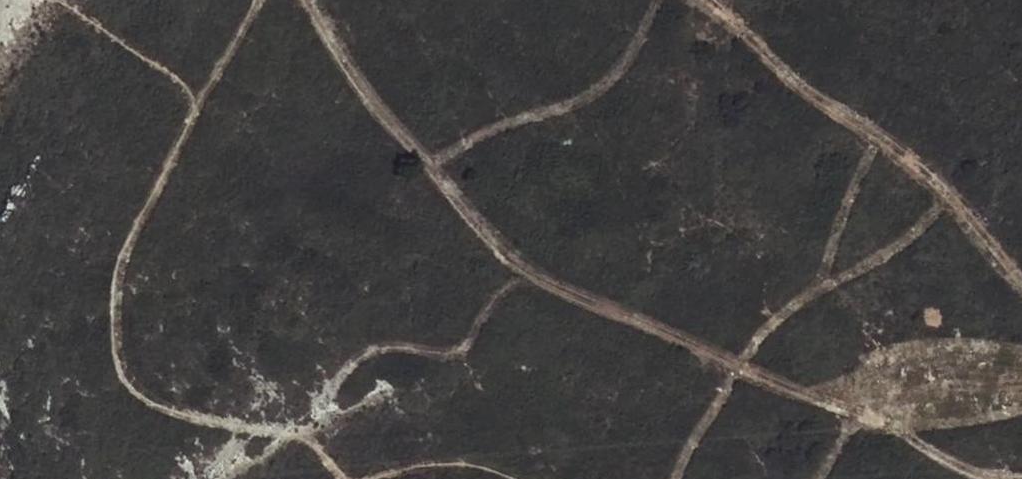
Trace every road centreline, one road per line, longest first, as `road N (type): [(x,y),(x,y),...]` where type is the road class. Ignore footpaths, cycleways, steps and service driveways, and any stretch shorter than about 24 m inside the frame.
road 1 (track): [(526,478),(466,461),(342,466),(307,438),(162,405),(117,377),(111,328),(140,227),(260,0)]

